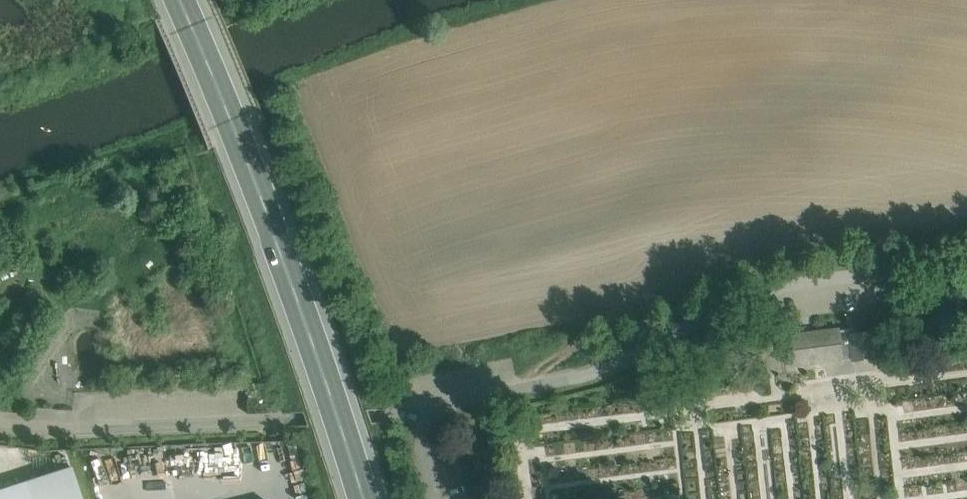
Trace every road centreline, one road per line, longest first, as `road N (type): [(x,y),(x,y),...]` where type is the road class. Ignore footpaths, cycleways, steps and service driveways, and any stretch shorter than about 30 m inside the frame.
road 1 (residential): [(966,262),(745,297),(595,372),(372,415)]
road 2 (primary): [(180,0),(295,288),(366,498)]
road 3 (residential): [(0,425),(372,415)]

